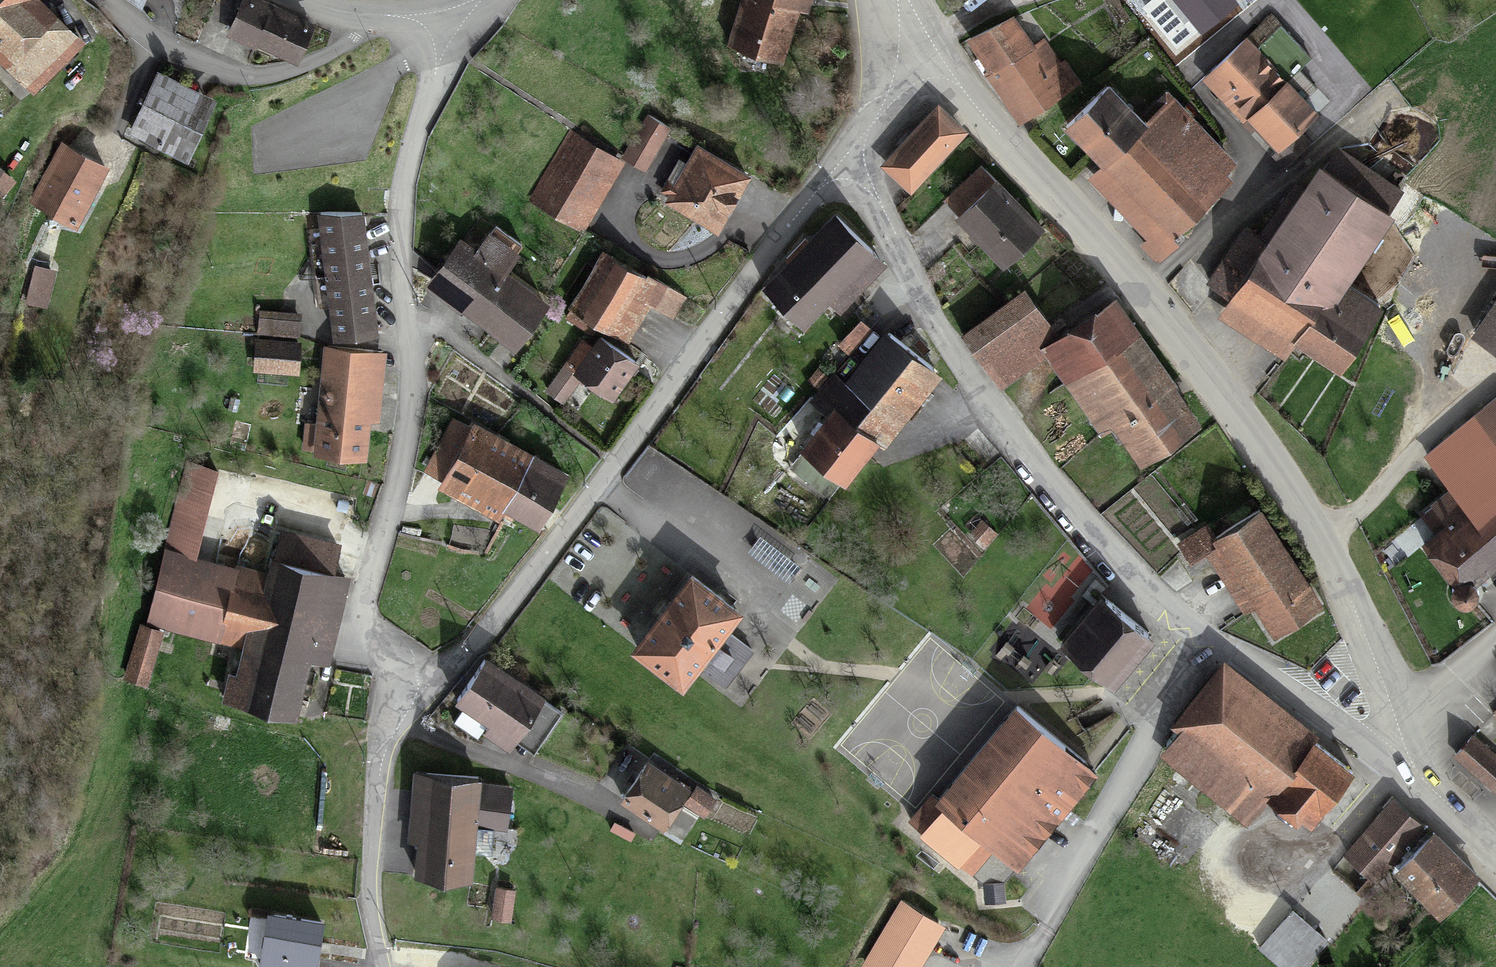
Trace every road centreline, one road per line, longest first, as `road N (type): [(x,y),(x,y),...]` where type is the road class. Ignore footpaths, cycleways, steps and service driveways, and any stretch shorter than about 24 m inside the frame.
road 1 (residential): [(1416,768),(1321,543),(1176,336),(917,47)]
road 2 (residential): [(851,149),(932,322),(1097,537),(1326,718),(1378,754),(1416,768)]
road 3 (residential): [(423,696),(354,624),(413,401),(402,188),(419,120),(446,61),(453,6)]
road 4 (residential): [(423,696),(451,673),(851,149)]
road 5 (residential): [(359,18),(343,46),(311,67),(264,80),(215,72),(148,41),(103,0)]
road 6 (residential): [(382,966),(367,911),(382,731),(423,696)]
road 7 (residential): [(851,149),(917,47)]
road 8 (residential): [(1495,857),(1449,815),(1416,768)]

